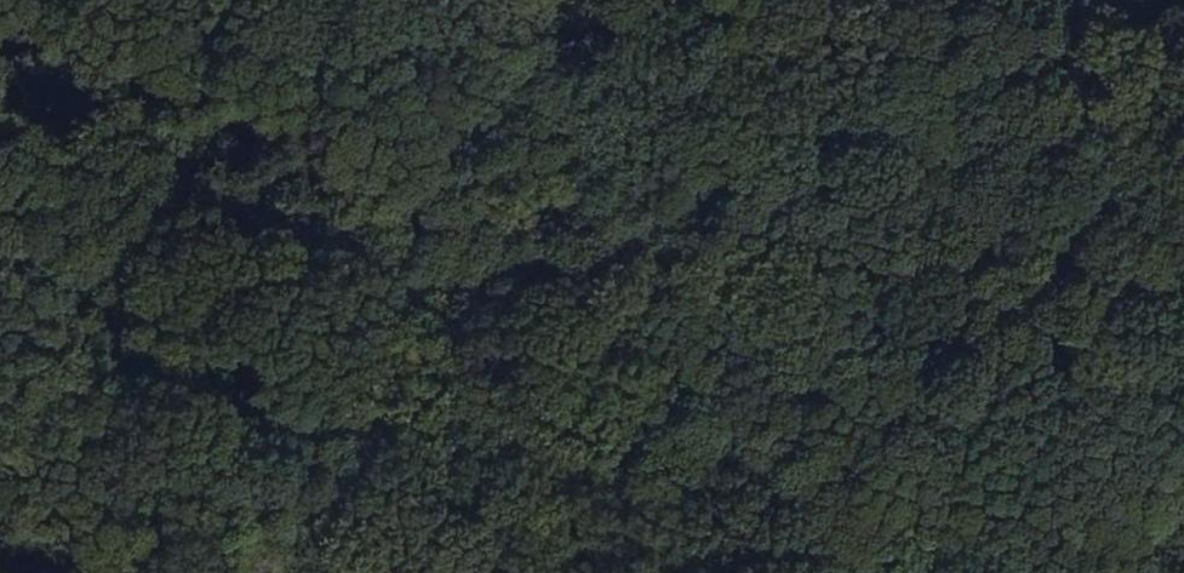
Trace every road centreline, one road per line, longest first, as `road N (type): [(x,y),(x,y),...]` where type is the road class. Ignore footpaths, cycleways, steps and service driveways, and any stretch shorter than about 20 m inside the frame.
road 1 (track): [(664,0),(388,495)]
road 2 (track): [(388,495),(270,492),(0,535)]
road 3 (track): [(388,495),(603,572)]

